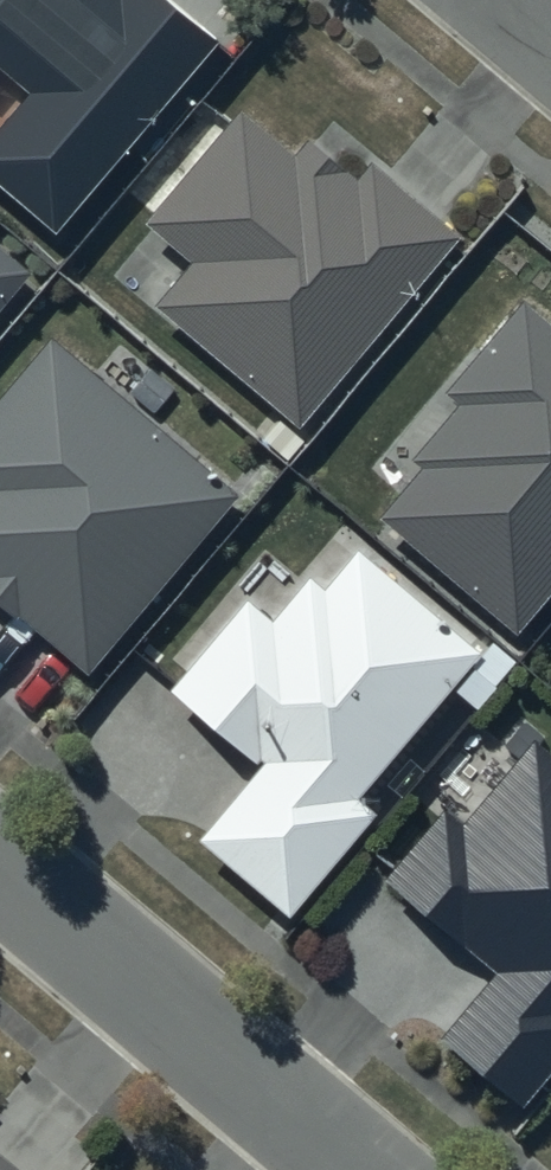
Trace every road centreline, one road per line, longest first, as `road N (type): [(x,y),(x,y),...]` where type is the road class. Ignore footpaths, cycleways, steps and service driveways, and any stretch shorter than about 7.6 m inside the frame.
road 1 (residential): [(359,1169),(0,866)]

